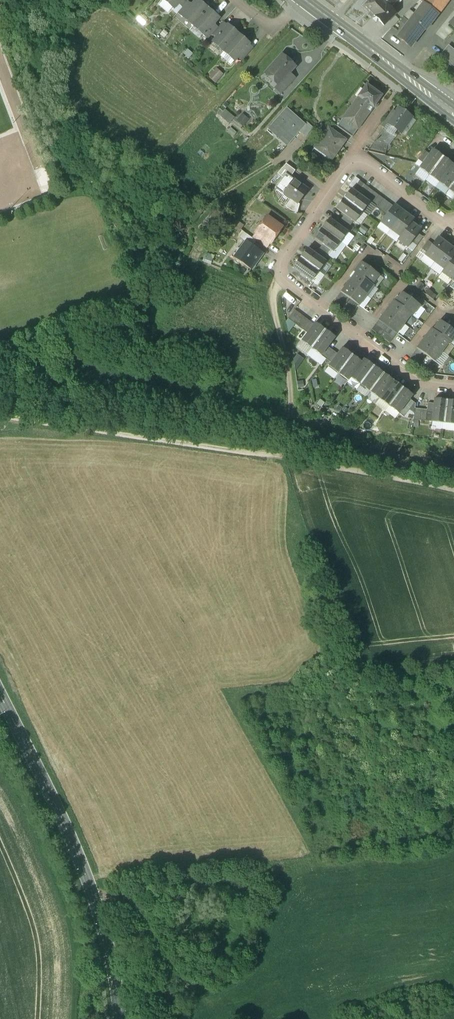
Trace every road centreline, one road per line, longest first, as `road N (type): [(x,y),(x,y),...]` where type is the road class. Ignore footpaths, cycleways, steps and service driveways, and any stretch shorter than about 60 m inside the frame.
road 1 (tertiary): [(119,1018),(94,897),(0,687)]
road 2 (residential): [(351,154),(283,254),(281,281),(408,376),(453,387)]
road 3 (track): [(0,417),(285,458)]
road 4 (track): [(363,863),(275,872),(228,973),(189,996)]
road 5 (secondary): [(453,113),(306,0)]
road 6 (track): [(281,281),(275,305),(291,397),(285,458)]
road 7 (track): [(285,458),(453,489)]
road 8 (track): [(96,903),(134,909),(199,1013)]
road 9 (residential): [(351,154),(453,229)]
road 10 (track): [(52,892),(0,777)]

